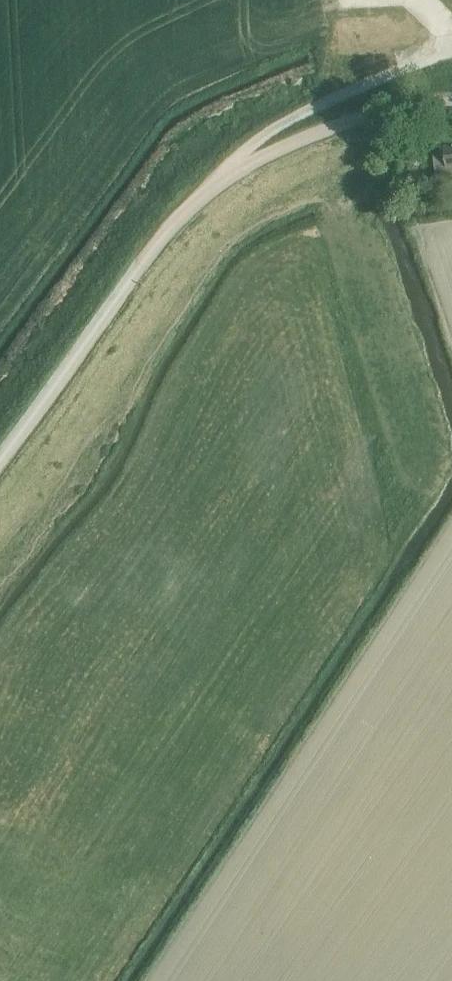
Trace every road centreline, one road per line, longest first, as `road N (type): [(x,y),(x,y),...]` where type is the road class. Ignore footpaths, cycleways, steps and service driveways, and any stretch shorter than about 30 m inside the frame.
road 1 (tertiary): [(0,462),(180,225),(228,177),(304,139),(394,109),(451,105)]

